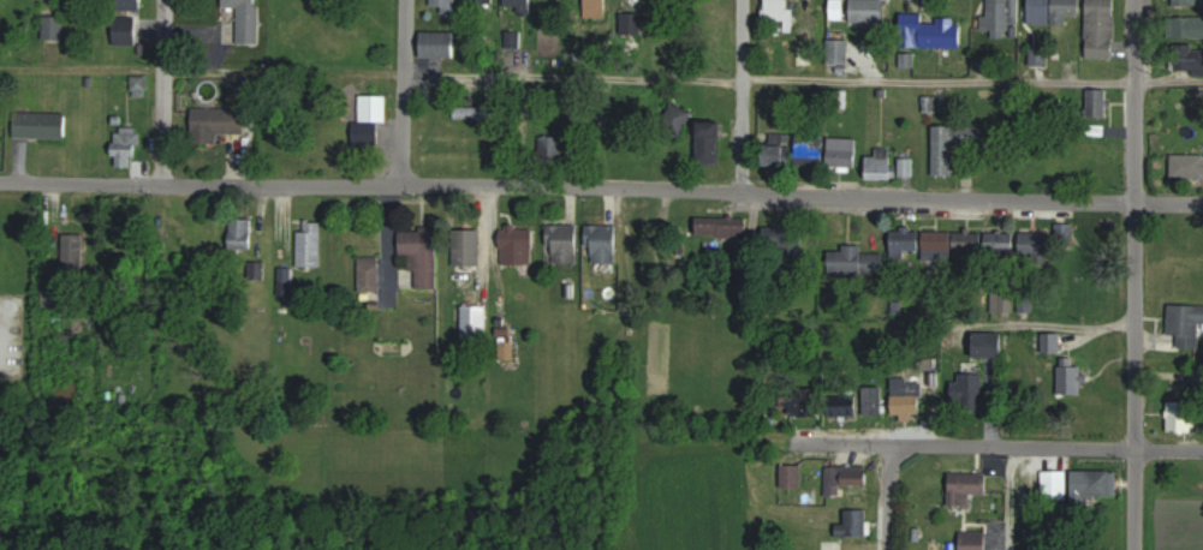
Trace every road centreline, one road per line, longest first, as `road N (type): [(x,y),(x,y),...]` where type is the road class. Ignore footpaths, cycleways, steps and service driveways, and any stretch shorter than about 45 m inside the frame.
road 1 (residential): [(1134,203),(488,184),(0,180)]
road 2 (residential): [(1139,549),(1137,0)]
road 3 (residential): [(805,442),(1139,448)]
road 4 (residential): [(745,192),(745,0)]
road 5 (residential): [(165,185),(165,0)]
road 6 (residential): [(406,184),(408,0)]

